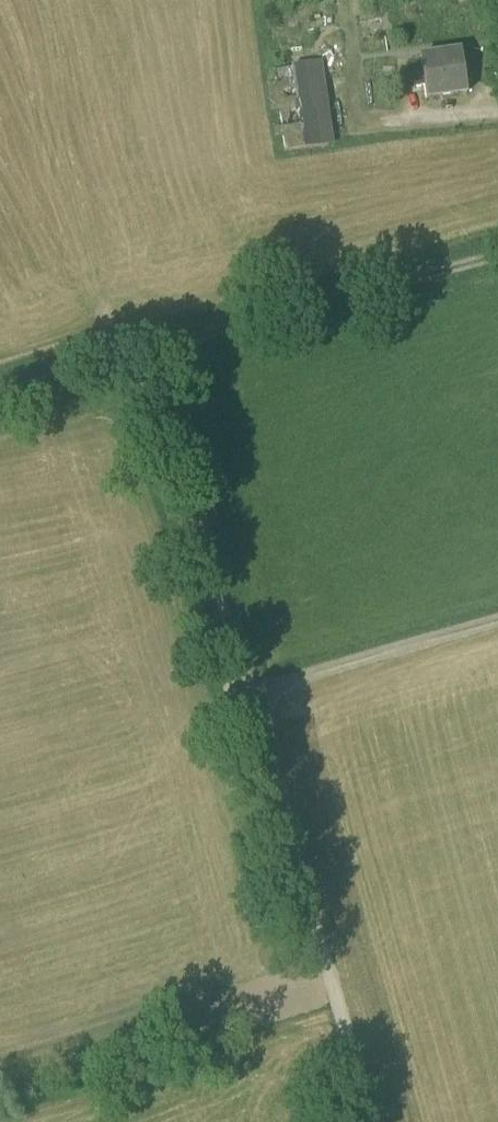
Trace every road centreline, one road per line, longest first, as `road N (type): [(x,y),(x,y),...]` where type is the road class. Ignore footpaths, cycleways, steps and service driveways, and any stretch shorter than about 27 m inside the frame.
road 1 (track): [(249,690),(371,1121)]
road 2 (track): [(497,251),(134,355)]
road 3 (track): [(134,355),(249,690)]
road 4 (track): [(497,621),(249,690)]
road 5 (track): [(134,355),(0,394)]

